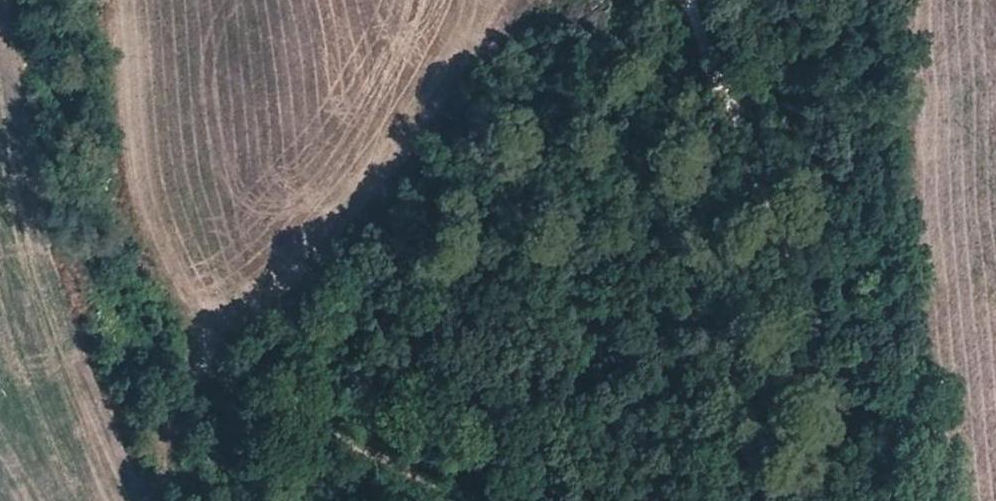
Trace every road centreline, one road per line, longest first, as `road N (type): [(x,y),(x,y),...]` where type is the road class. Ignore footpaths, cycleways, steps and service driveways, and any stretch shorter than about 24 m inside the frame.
road 1 (track): [(823,500),(703,0)]

